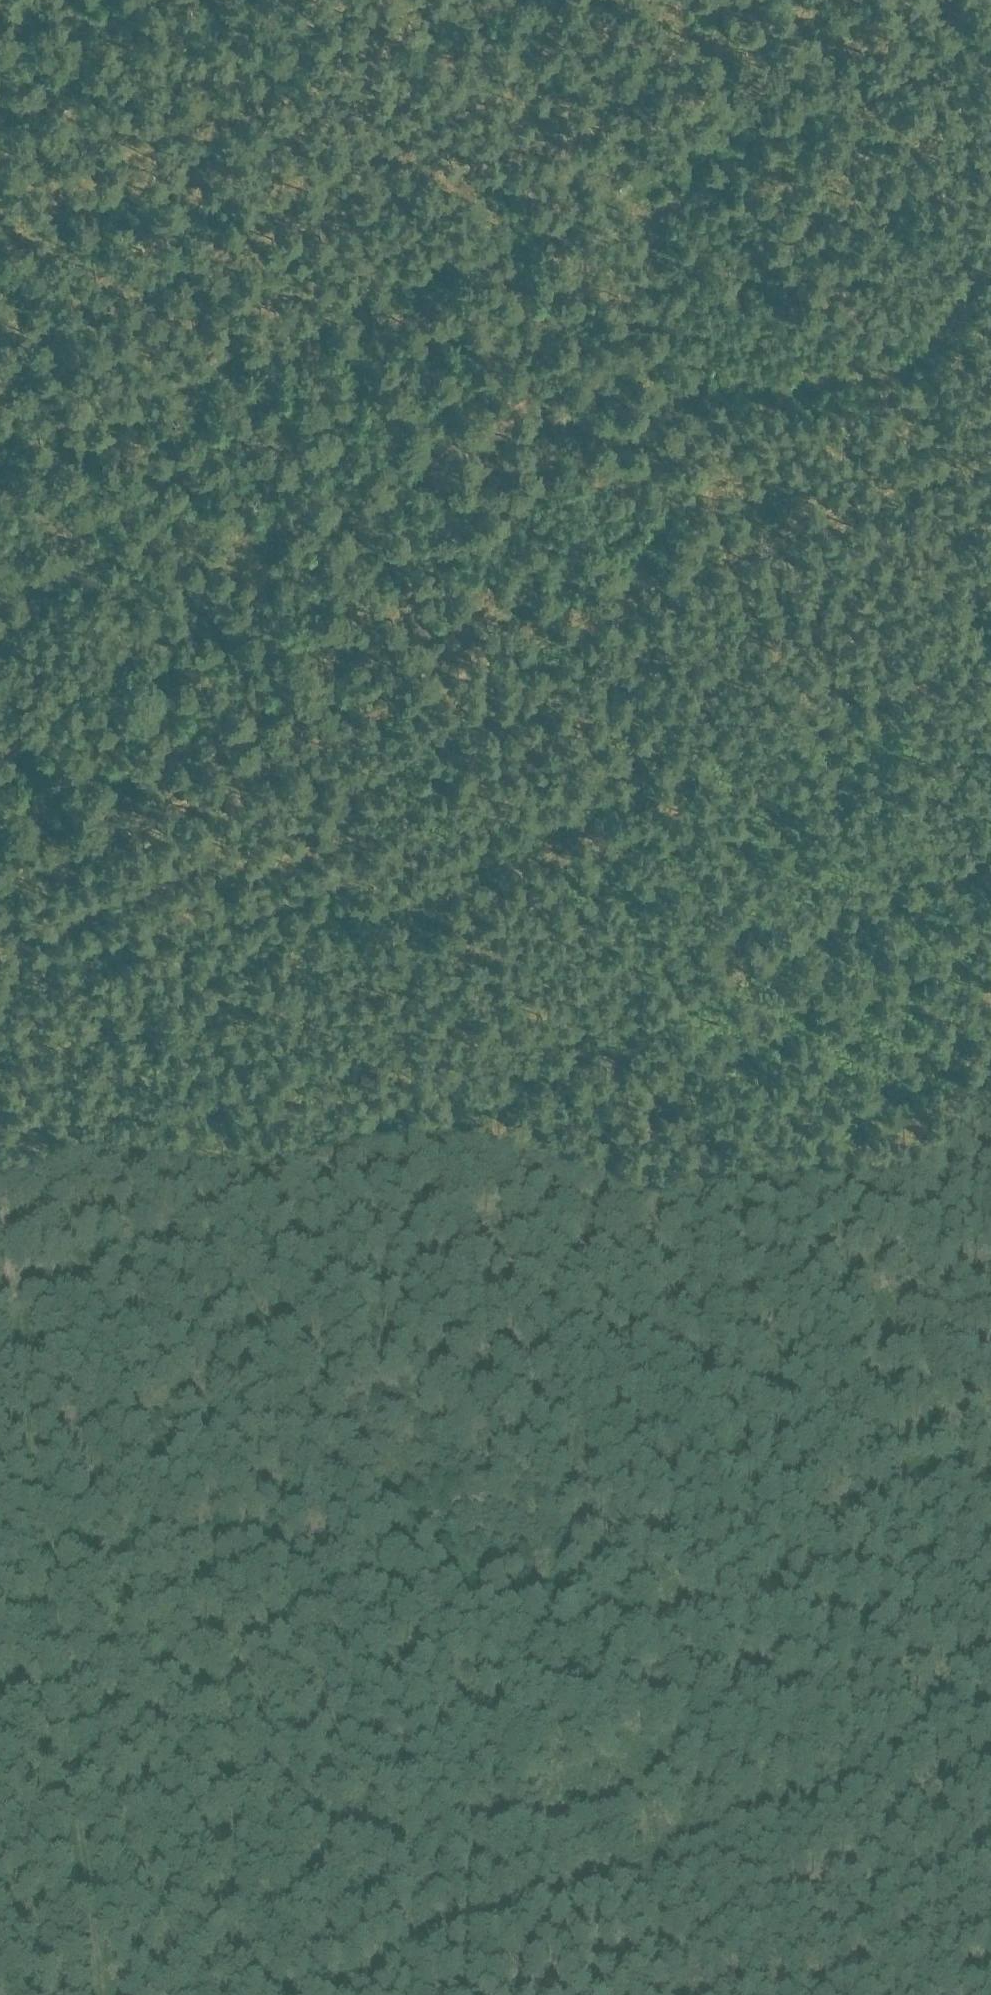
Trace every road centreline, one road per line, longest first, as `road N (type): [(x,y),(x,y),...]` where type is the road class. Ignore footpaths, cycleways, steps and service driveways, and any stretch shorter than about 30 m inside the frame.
road 1 (track): [(213,1994),(990,1179)]
road 2 (track): [(0,1298),(990,840)]
road 3 (track): [(990,450),(0,890)]
road 4 (track): [(0,1173),(109,1994)]
road 5 (track): [(345,1994),(990,1714)]
road 6 (track): [(686,1994),(640,1867)]

